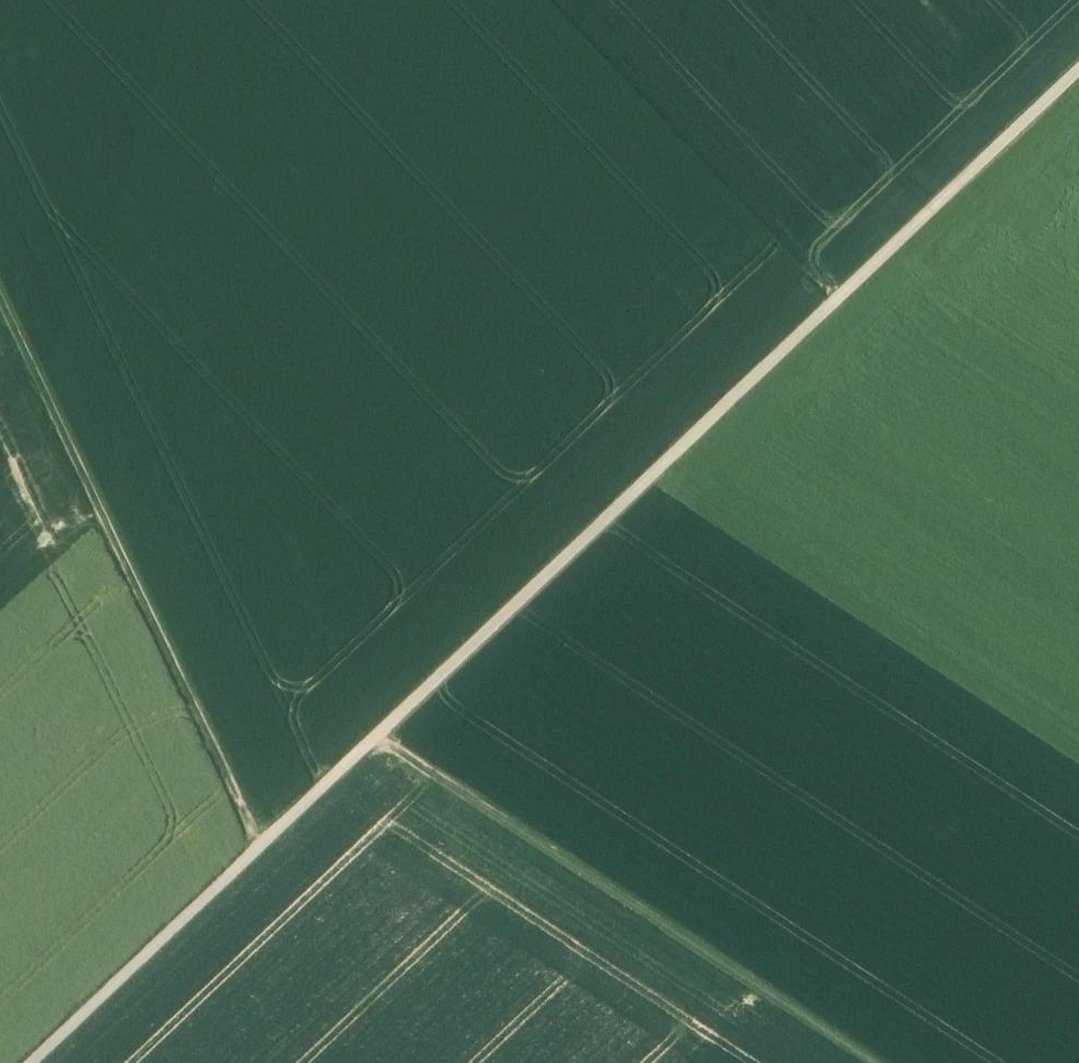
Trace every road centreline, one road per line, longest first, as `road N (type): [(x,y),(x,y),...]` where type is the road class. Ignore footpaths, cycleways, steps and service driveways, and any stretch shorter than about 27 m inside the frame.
road 1 (track): [(35,1062),(1078,75)]
road 2 (track): [(0,292),(269,843)]
road 3 (track): [(385,732),(879,1062)]

